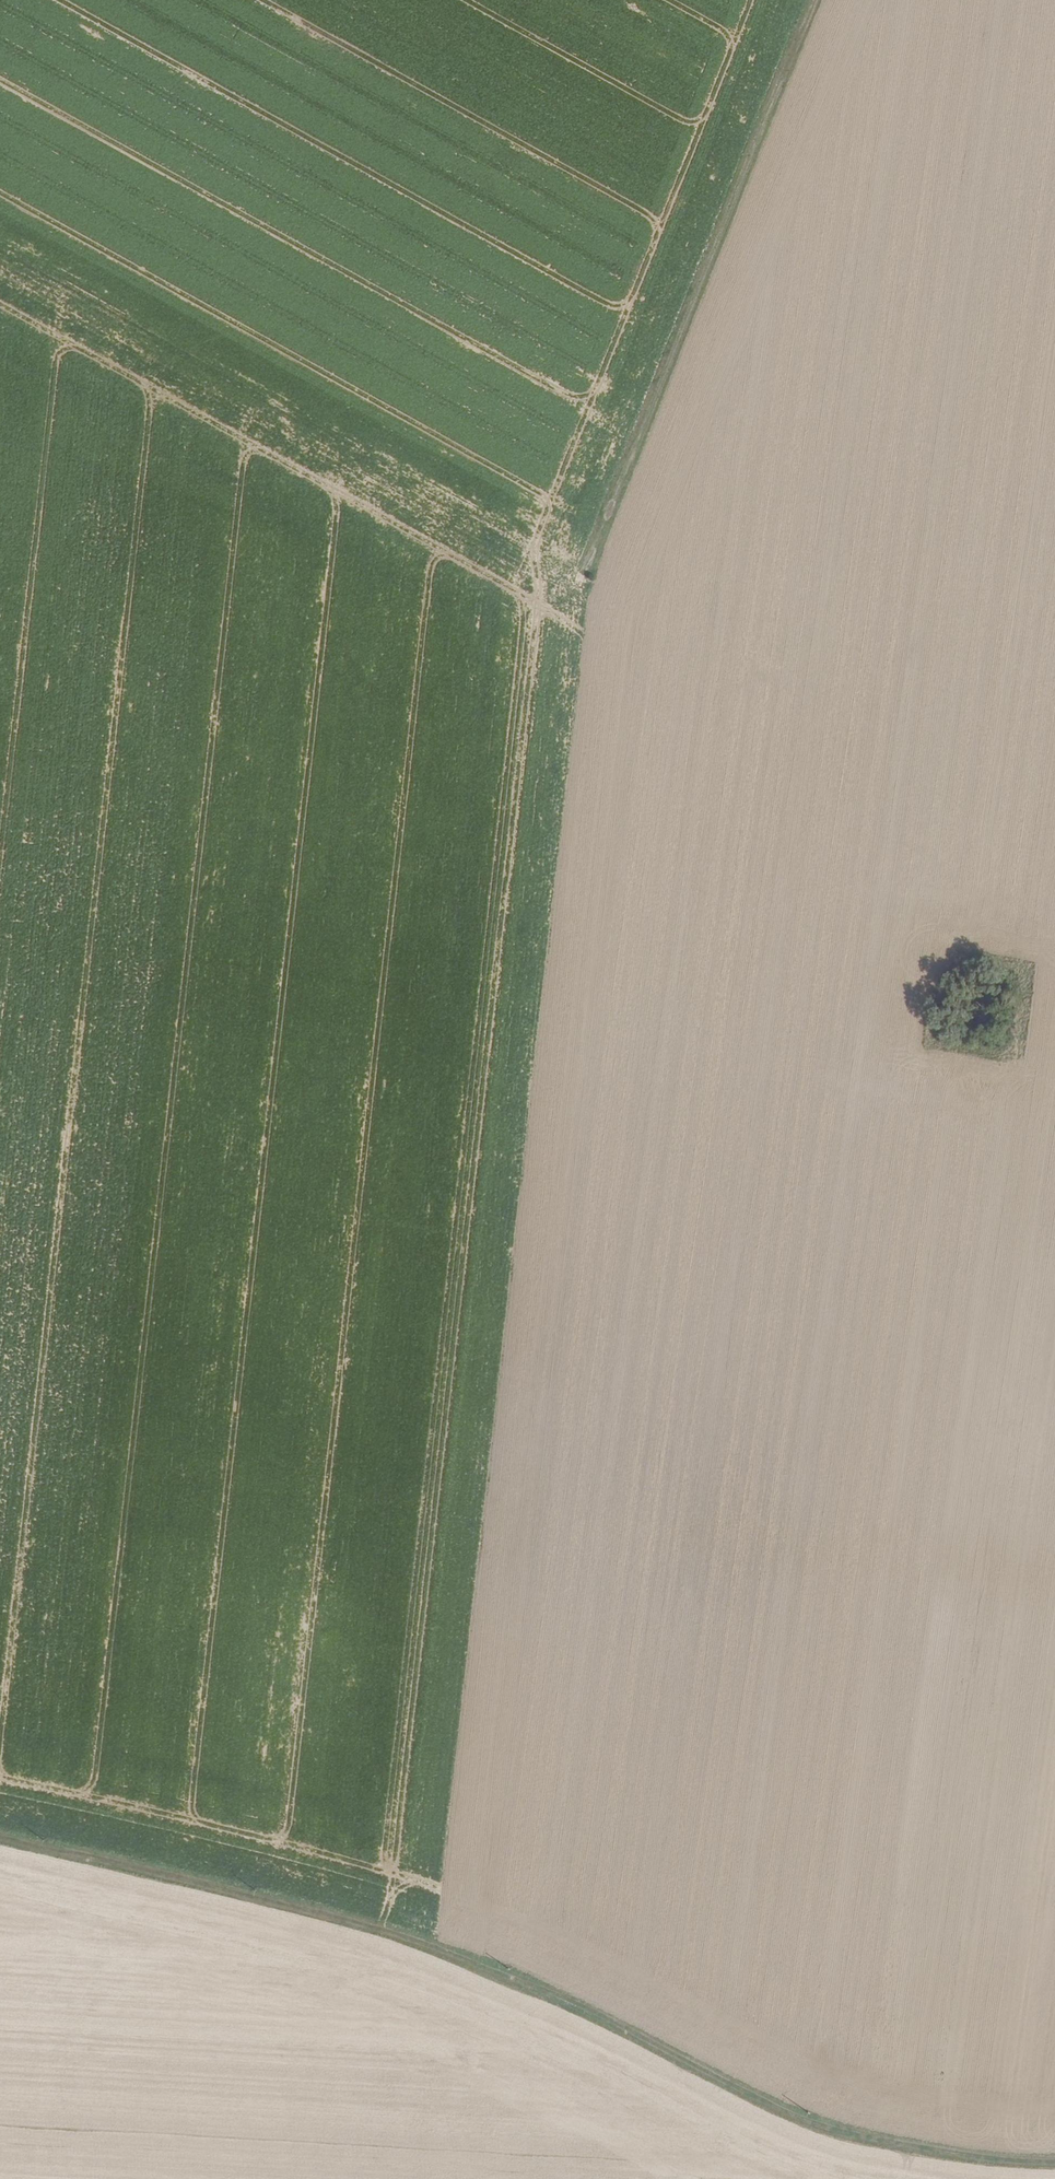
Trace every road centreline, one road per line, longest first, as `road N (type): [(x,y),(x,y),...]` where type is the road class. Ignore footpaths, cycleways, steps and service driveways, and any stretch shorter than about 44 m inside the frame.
road 1 (track): [(0,1837),(339,1917),(482,1966),(814,2121),(924,2149),(1054,2161)]
road 2 (track): [(808,0),(589,562)]

